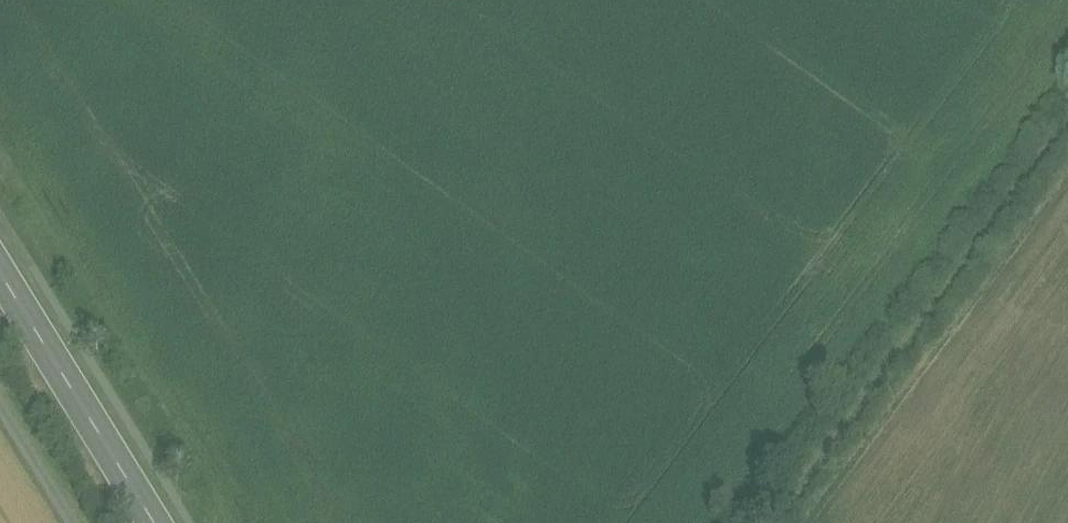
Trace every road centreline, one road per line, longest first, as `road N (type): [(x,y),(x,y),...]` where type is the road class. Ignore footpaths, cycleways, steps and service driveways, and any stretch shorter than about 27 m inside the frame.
road 1 (primary): [(0,274),(155,522)]
road 2 (residential): [(72,522),(0,408)]

